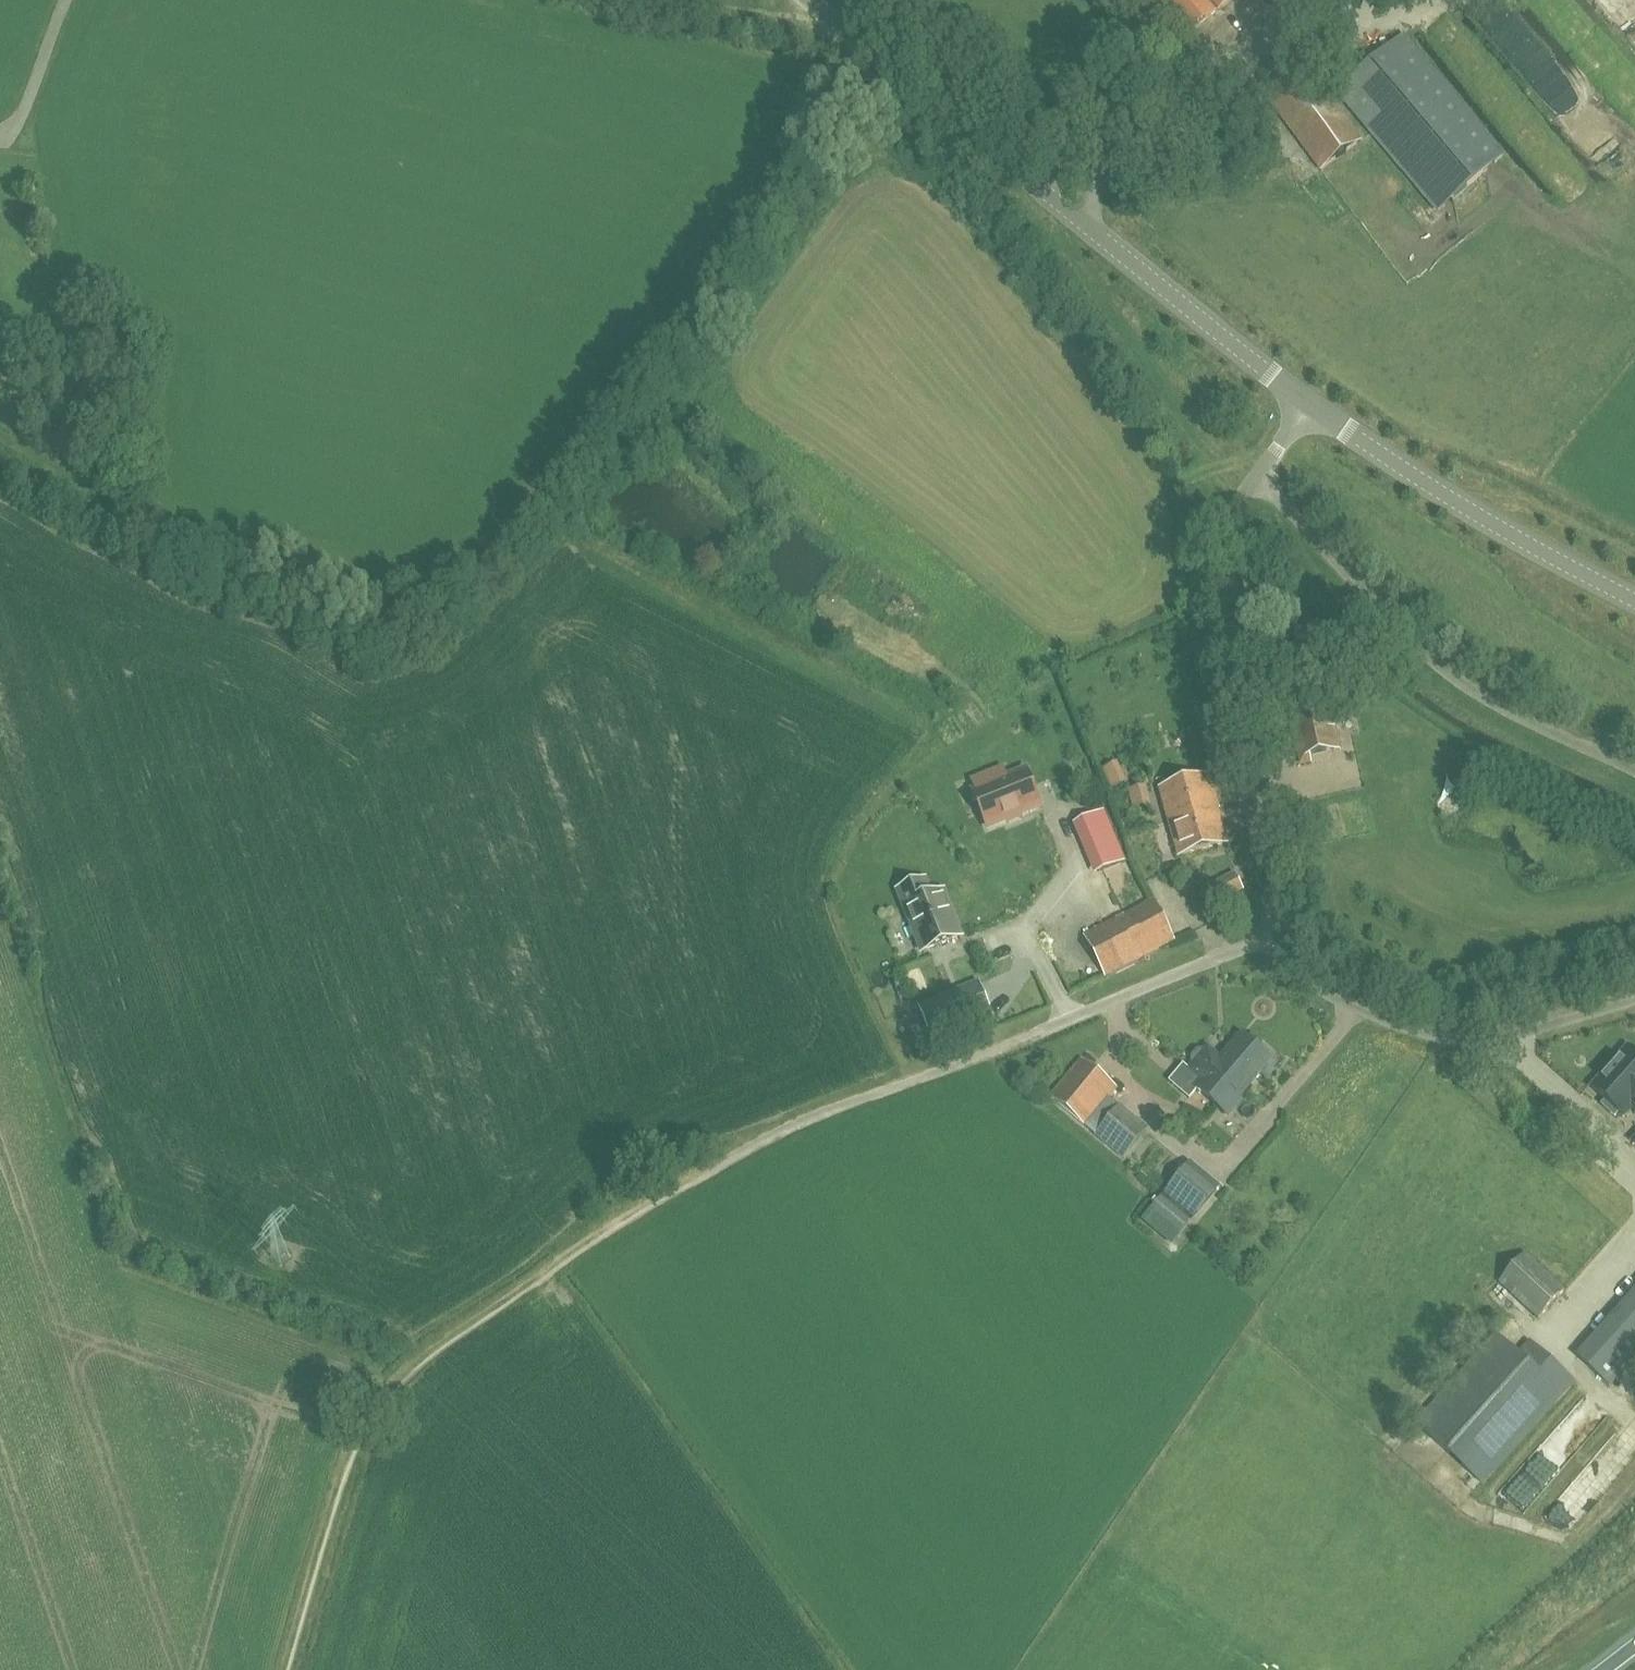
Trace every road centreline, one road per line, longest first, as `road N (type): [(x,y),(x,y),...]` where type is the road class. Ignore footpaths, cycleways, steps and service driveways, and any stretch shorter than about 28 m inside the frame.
road 1 (unclassified): [(1310,405),(868,57)]
road 2 (unclassified): [(1257,482),(1445,673),(1634,771)]
road 3 (unclassified): [(1274,935),(1238,553),(1240,510),(1257,482)]
road 4 (unclassified): [(1634,1004),(1503,1043),(1427,1035),(1355,1011),(1310,982),(1274,935)]
road 5 (unclassified): [(1310,405),(1503,532),(1634,598)]
road 6 (residential): [(665,0),(868,57)]
road 7 (residential): [(11,133),(27,115),(72,0)]

